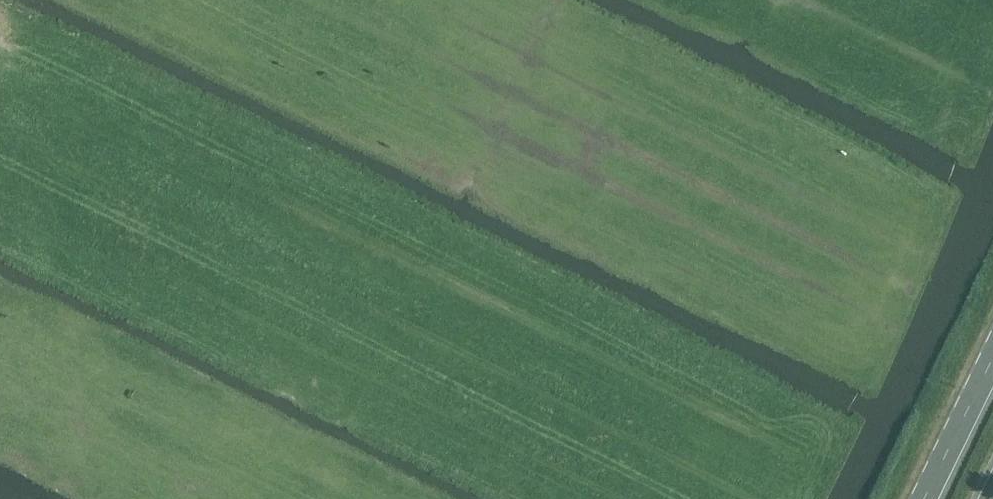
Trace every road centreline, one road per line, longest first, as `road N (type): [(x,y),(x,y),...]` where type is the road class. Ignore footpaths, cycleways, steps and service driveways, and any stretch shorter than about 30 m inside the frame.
road 1 (primary): [(992,359),(925,498)]

